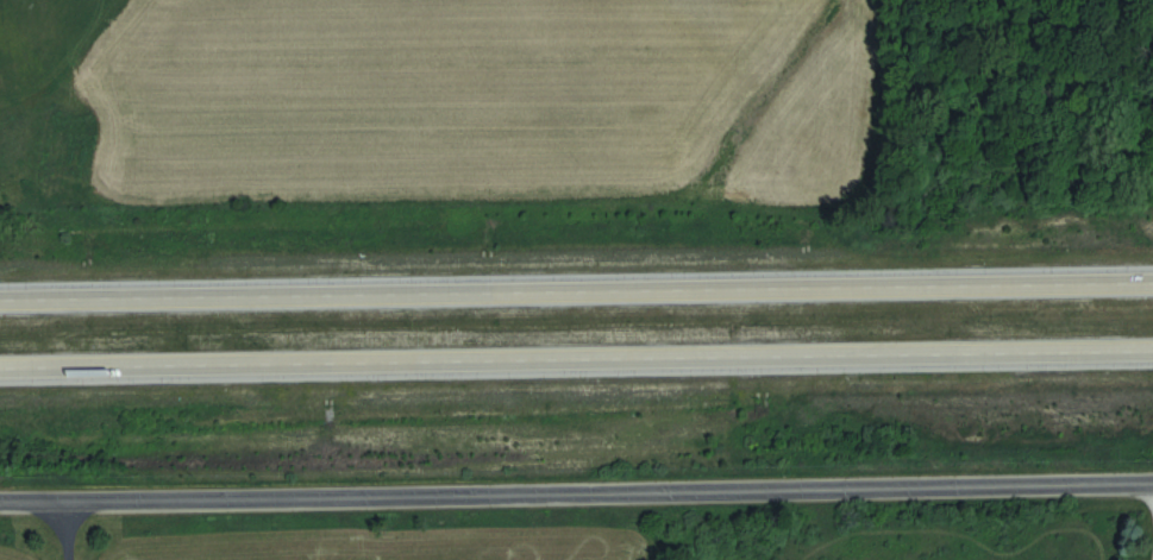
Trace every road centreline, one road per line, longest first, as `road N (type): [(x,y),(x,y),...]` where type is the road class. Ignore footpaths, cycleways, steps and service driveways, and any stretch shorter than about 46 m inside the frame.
road 1 (trunk): [(0,371),(1152,354)]
road 2 (trunk): [(1152,281),(0,294)]
road 3 (residential): [(0,500),(1152,489)]

